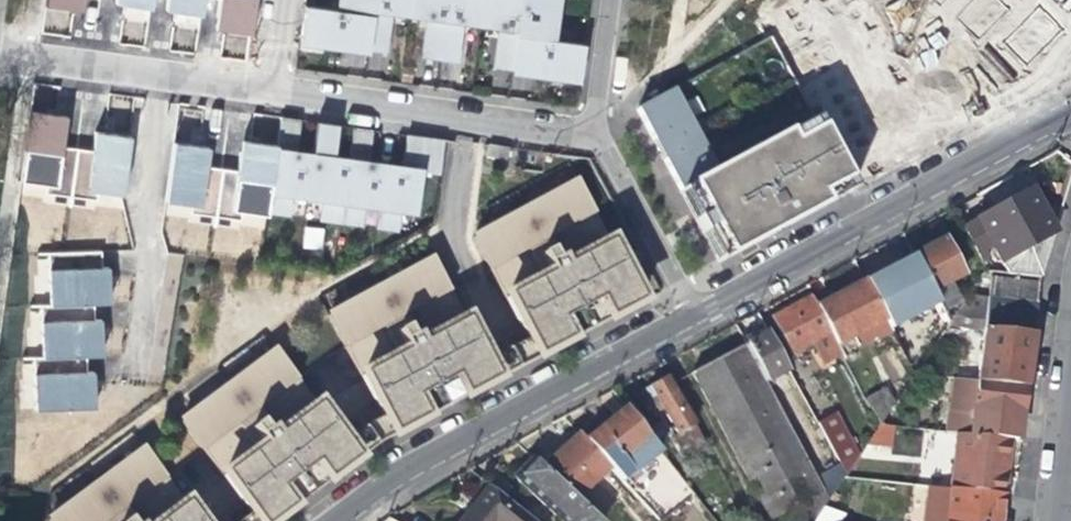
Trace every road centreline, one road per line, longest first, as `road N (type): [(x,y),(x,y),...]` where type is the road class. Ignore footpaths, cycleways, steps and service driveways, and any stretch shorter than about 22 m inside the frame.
road 1 (residential): [(705,307),(1070,114)]
road 2 (residential): [(357,520),(705,307)]
road 3 (residential): [(597,131),(268,89)]
road 4 (residential): [(268,89),(0,55)]
road 5 (residential): [(597,131),(705,307)]
road 6 (residential): [(1055,520),(1070,377)]
road 7 (residential): [(614,0),(597,131)]

